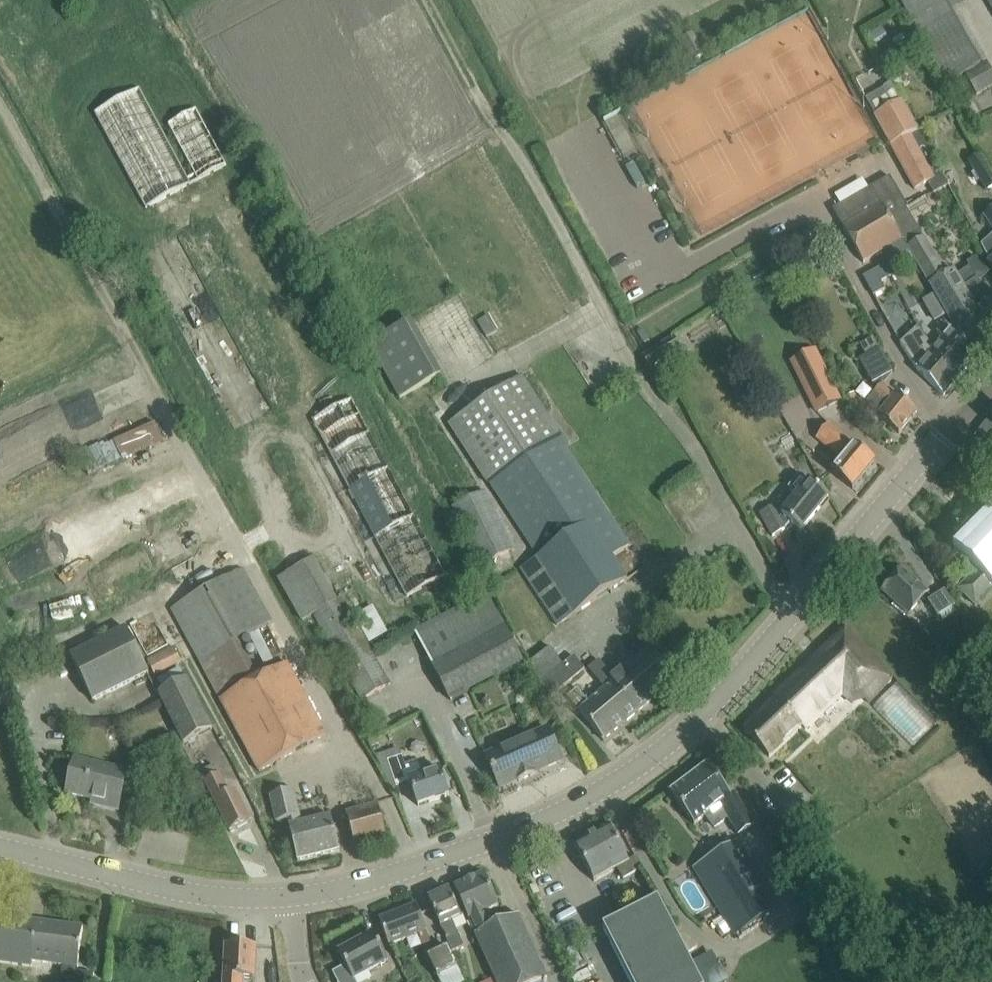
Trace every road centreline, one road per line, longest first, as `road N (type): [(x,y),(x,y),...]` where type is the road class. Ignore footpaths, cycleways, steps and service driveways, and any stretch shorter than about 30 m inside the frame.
road 1 (tertiary): [(292,897),(358,884),(523,828),(620,778),(702,717),(940,439),(991,392)]
road 2 (tertiary): [(0,846),(171,891),(292,897)]

